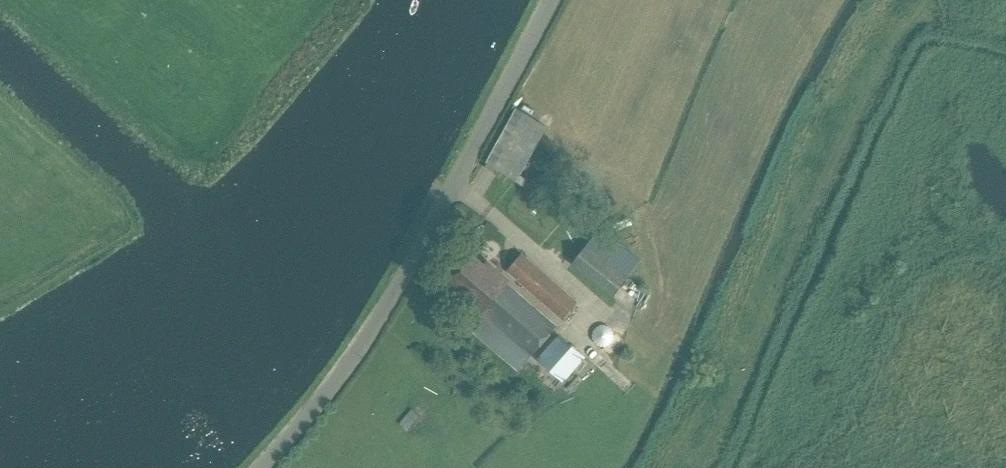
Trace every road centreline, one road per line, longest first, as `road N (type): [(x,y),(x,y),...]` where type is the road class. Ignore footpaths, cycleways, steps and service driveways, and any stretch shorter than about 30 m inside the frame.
road 1 (residential): [(260,467),(364,343),(550,0)]

